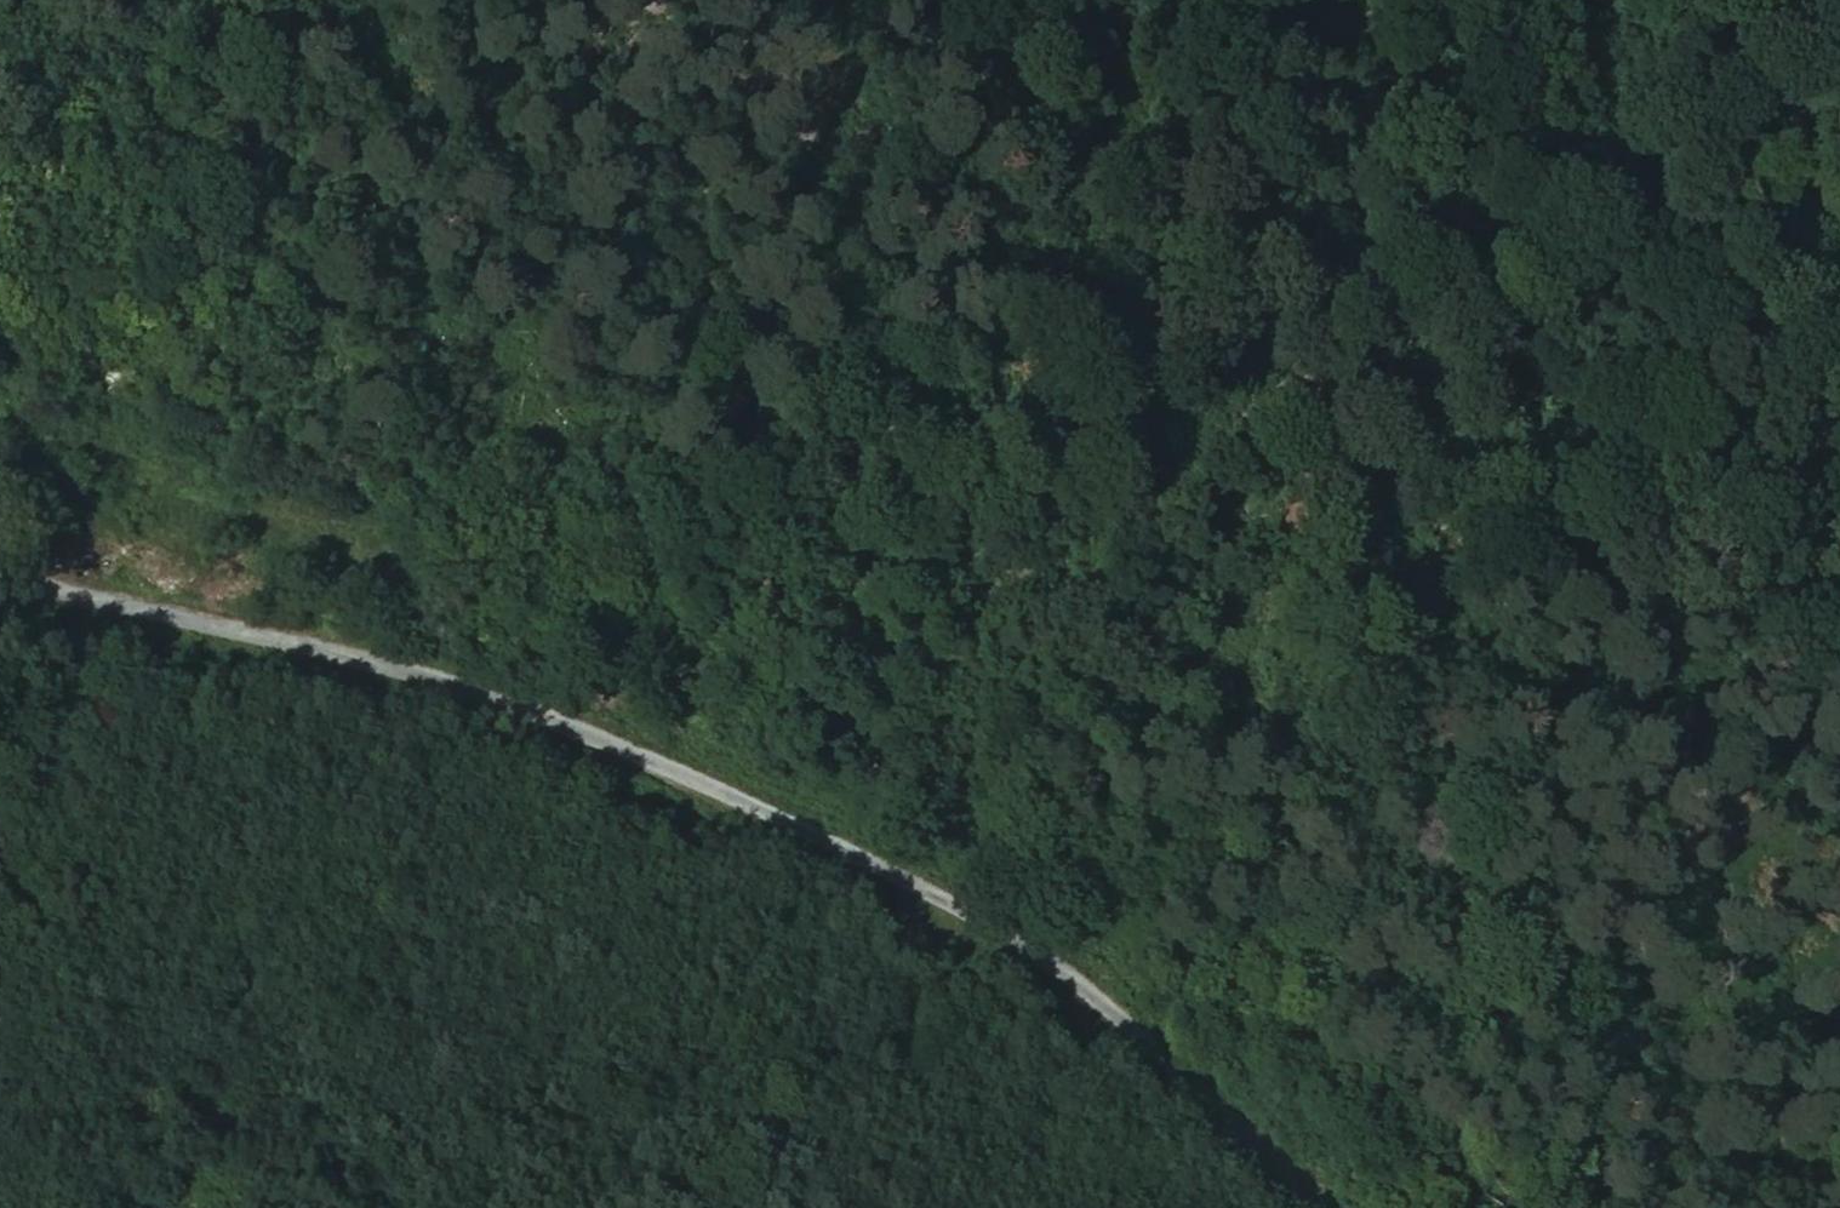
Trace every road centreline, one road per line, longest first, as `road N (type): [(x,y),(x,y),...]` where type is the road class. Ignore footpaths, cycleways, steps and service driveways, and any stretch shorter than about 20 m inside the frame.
road 1 (track): [(1326,1207),(1090,993),(934,895),(658,764),(280,642),(0,587)]

